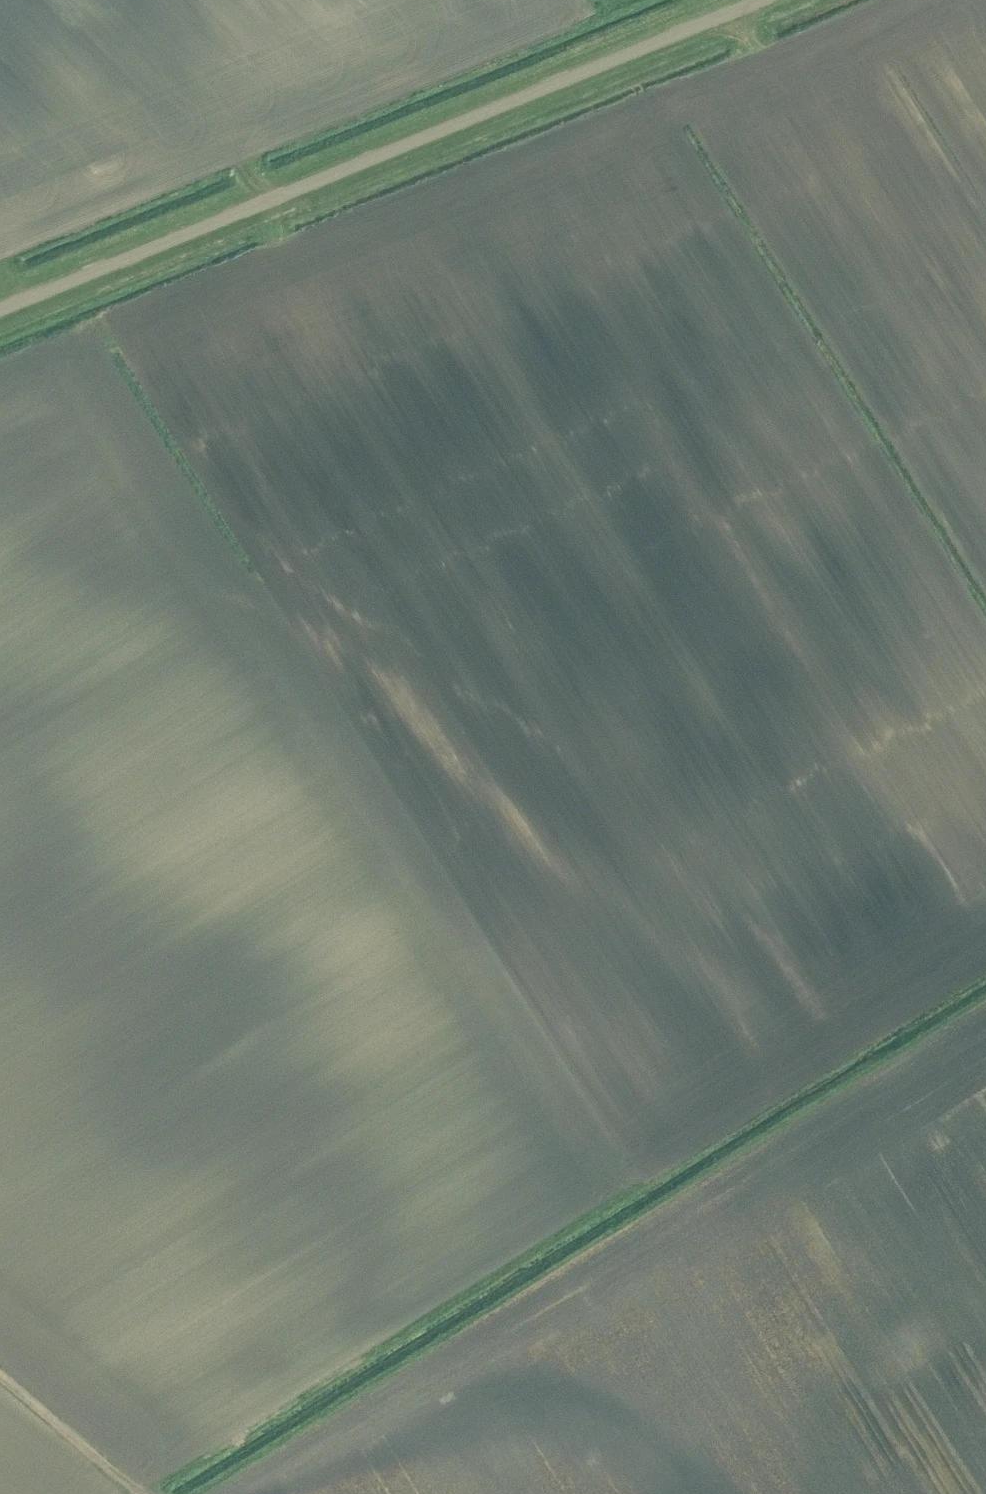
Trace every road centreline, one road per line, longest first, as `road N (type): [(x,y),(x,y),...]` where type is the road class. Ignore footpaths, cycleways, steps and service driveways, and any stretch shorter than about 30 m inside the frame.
road 1 (unclassified): [(0,310),(756,0)]
road 2 (track): [(0,1378),(137,1493)]

